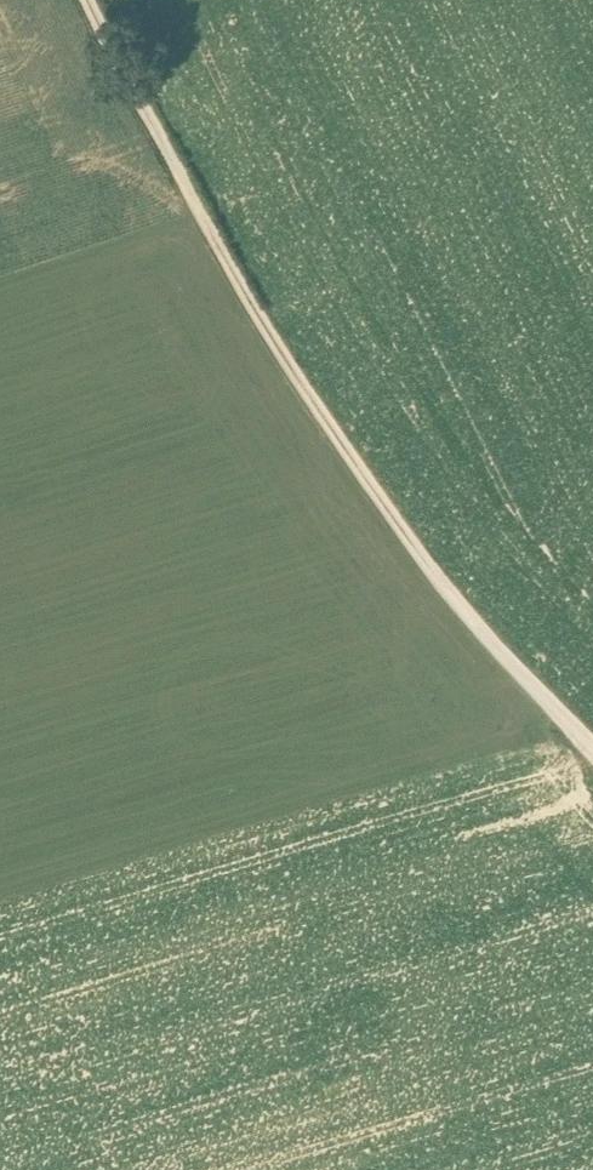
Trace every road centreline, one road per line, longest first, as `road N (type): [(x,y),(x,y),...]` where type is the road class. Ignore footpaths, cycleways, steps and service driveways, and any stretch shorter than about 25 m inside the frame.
road 1 (track): [(592,750),(451,598),(295,377),(86,0)]

